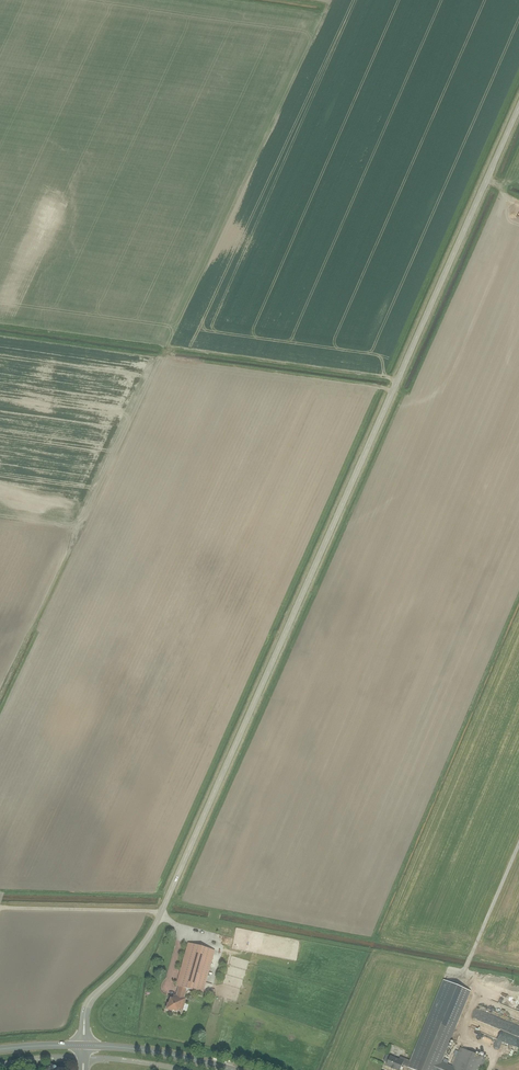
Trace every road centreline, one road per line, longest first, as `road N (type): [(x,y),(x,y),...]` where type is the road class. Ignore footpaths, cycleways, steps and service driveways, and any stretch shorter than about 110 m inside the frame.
road 1 (unclassified): [(85,1045),(86,1009),(156,924),(518,107)]
road 2 (secondary): [(232,1069),(85,1045)]
road 3 (track): [(518,844),(471,956)]

